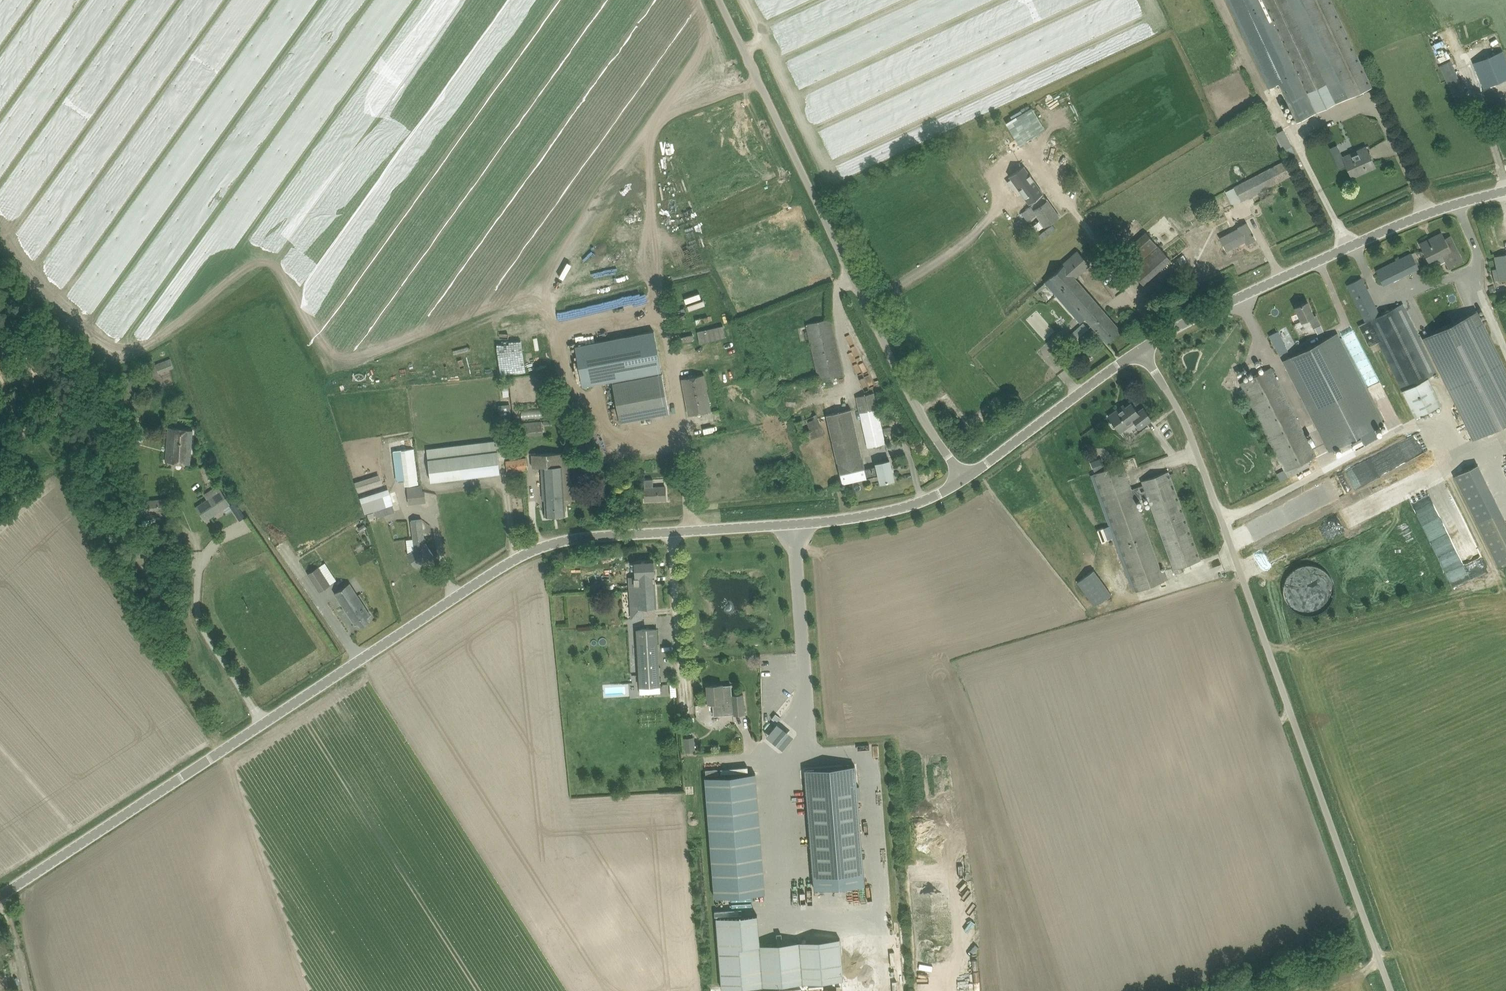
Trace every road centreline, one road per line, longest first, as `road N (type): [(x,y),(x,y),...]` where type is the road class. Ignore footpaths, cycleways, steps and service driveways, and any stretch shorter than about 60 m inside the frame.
road 1 (unclassified): [(0,897),(542,546),(586,536),(854,519),(931,498),(963,479)]
road 2 (unclassified): [(1393,990),(1181,408),(1139,348)]
road 3 (unclassified): [(963,479),(913,400),(720,0)]
road 4 (unclassified): [(1139,348),(1394,225),(1505,191)]
road 5 (track): [(57,459),(116,590),(222,750)]
road 6 (track): [(1505,580),(1270,651)]
road 7 (unclassified): [(963,479),(1139,348)]

